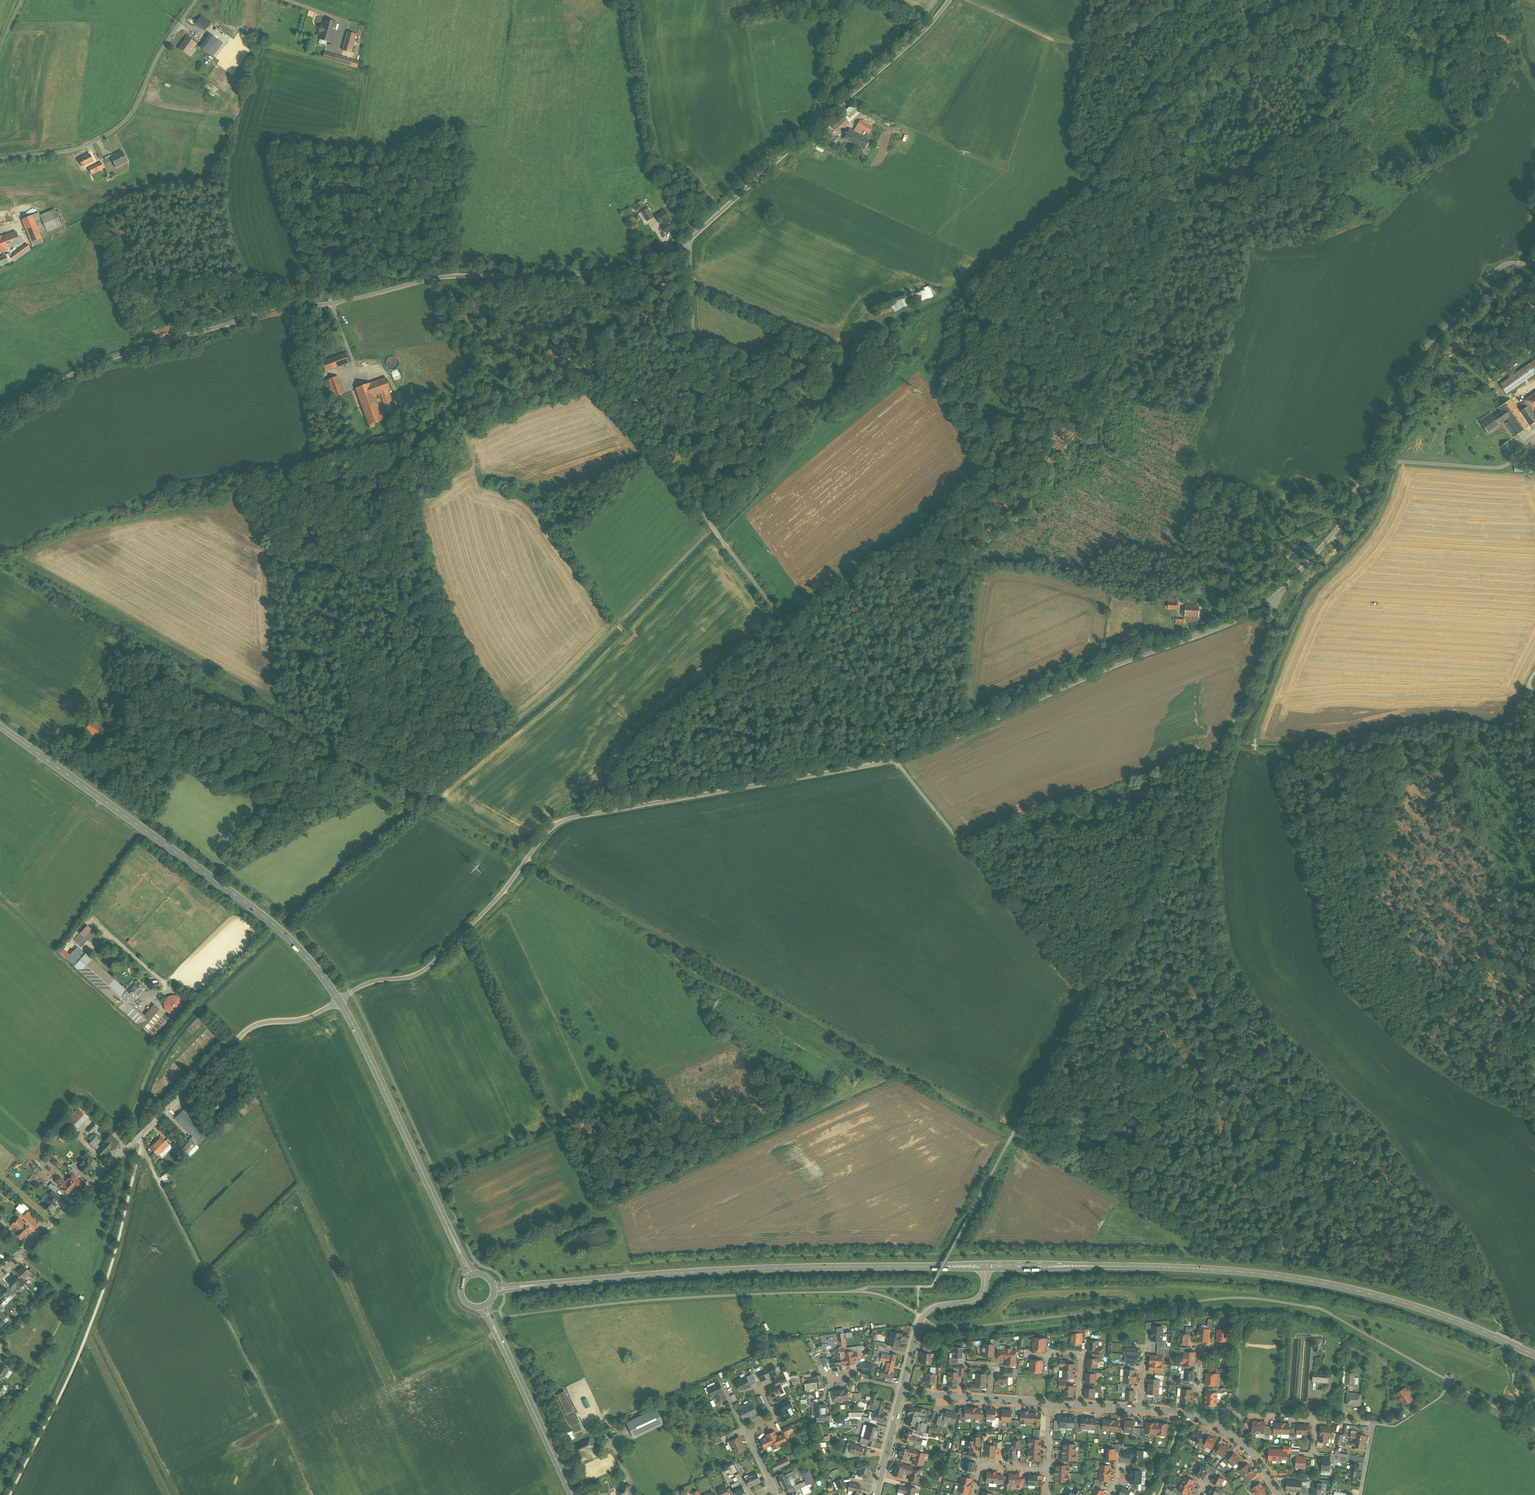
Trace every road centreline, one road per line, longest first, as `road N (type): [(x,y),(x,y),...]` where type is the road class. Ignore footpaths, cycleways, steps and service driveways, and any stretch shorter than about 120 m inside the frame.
road 1 (unclassified): [(688,240),(605,270),(446,277),(269,310),(92,364),(0,421)]
road 2 (unclassified): [(895,762),(567,819),(429,967),(369,983),(339,1001)]
road 3 (unclassified): [(688,240),(696,458),(712,527),(895,762)]
road 4 (secondary): [(986,1268),(1205,1269),(1335,1286),(1443,1316),(1534,1355)]
road 5 (secondary): [(494,1289),(675,1272),(986,1268)]
road 6 (unclassified): [(1279,596),(1176,870),(1084,990)]
road 7 (residential): [(339,1001),(243,1034),(0,1273)]
road 8 (secondary): [(0,726),(273,924),(339,1001)]
road 9 (unclassified): [(895,762),(1241,619),(1279,596)]
road 10 (track): [(138,1138),(277,1418)]
road 11 (secondary): [(339,1001),(471,1276)]
road 12 (unclassified): [(1084,990),(895,762)]
road 13 (unclassified): [(0,159),(79,148),(122,125),(196,0)]
road 14 (unclassified): [(1534,264),(1500,268),(1423,353),(1370,457)]
road 15 (track): [(1014,1132),(1222,1254)]
road 16 (track): [(967,0),(1079,45),(1129,34),(1187,7)]
road 17 (secondary): [(484,1305),(572,1494)]
road 18 (unclassified): [(949,0),(818,123)]
road 19 (unclassified): [(818,123),(688,240)]
road 20 (unclassified): [(1370,457),(1346,517),(1279,596)]
road 21 (residential): [(986,1268),(977,1300),(935,1307),(921,1318),(901,1388)]
road 22 (unclassified): [(1014,1132),(1084,990)]
road 23 (track): [(1396,461),(1502,467),(1534,442)]
road 24 (residential): [(772,1488),(748,1432),(776,1420),(761,1389)]
road 25 (unclassified): [(818,123),(840,0)]

